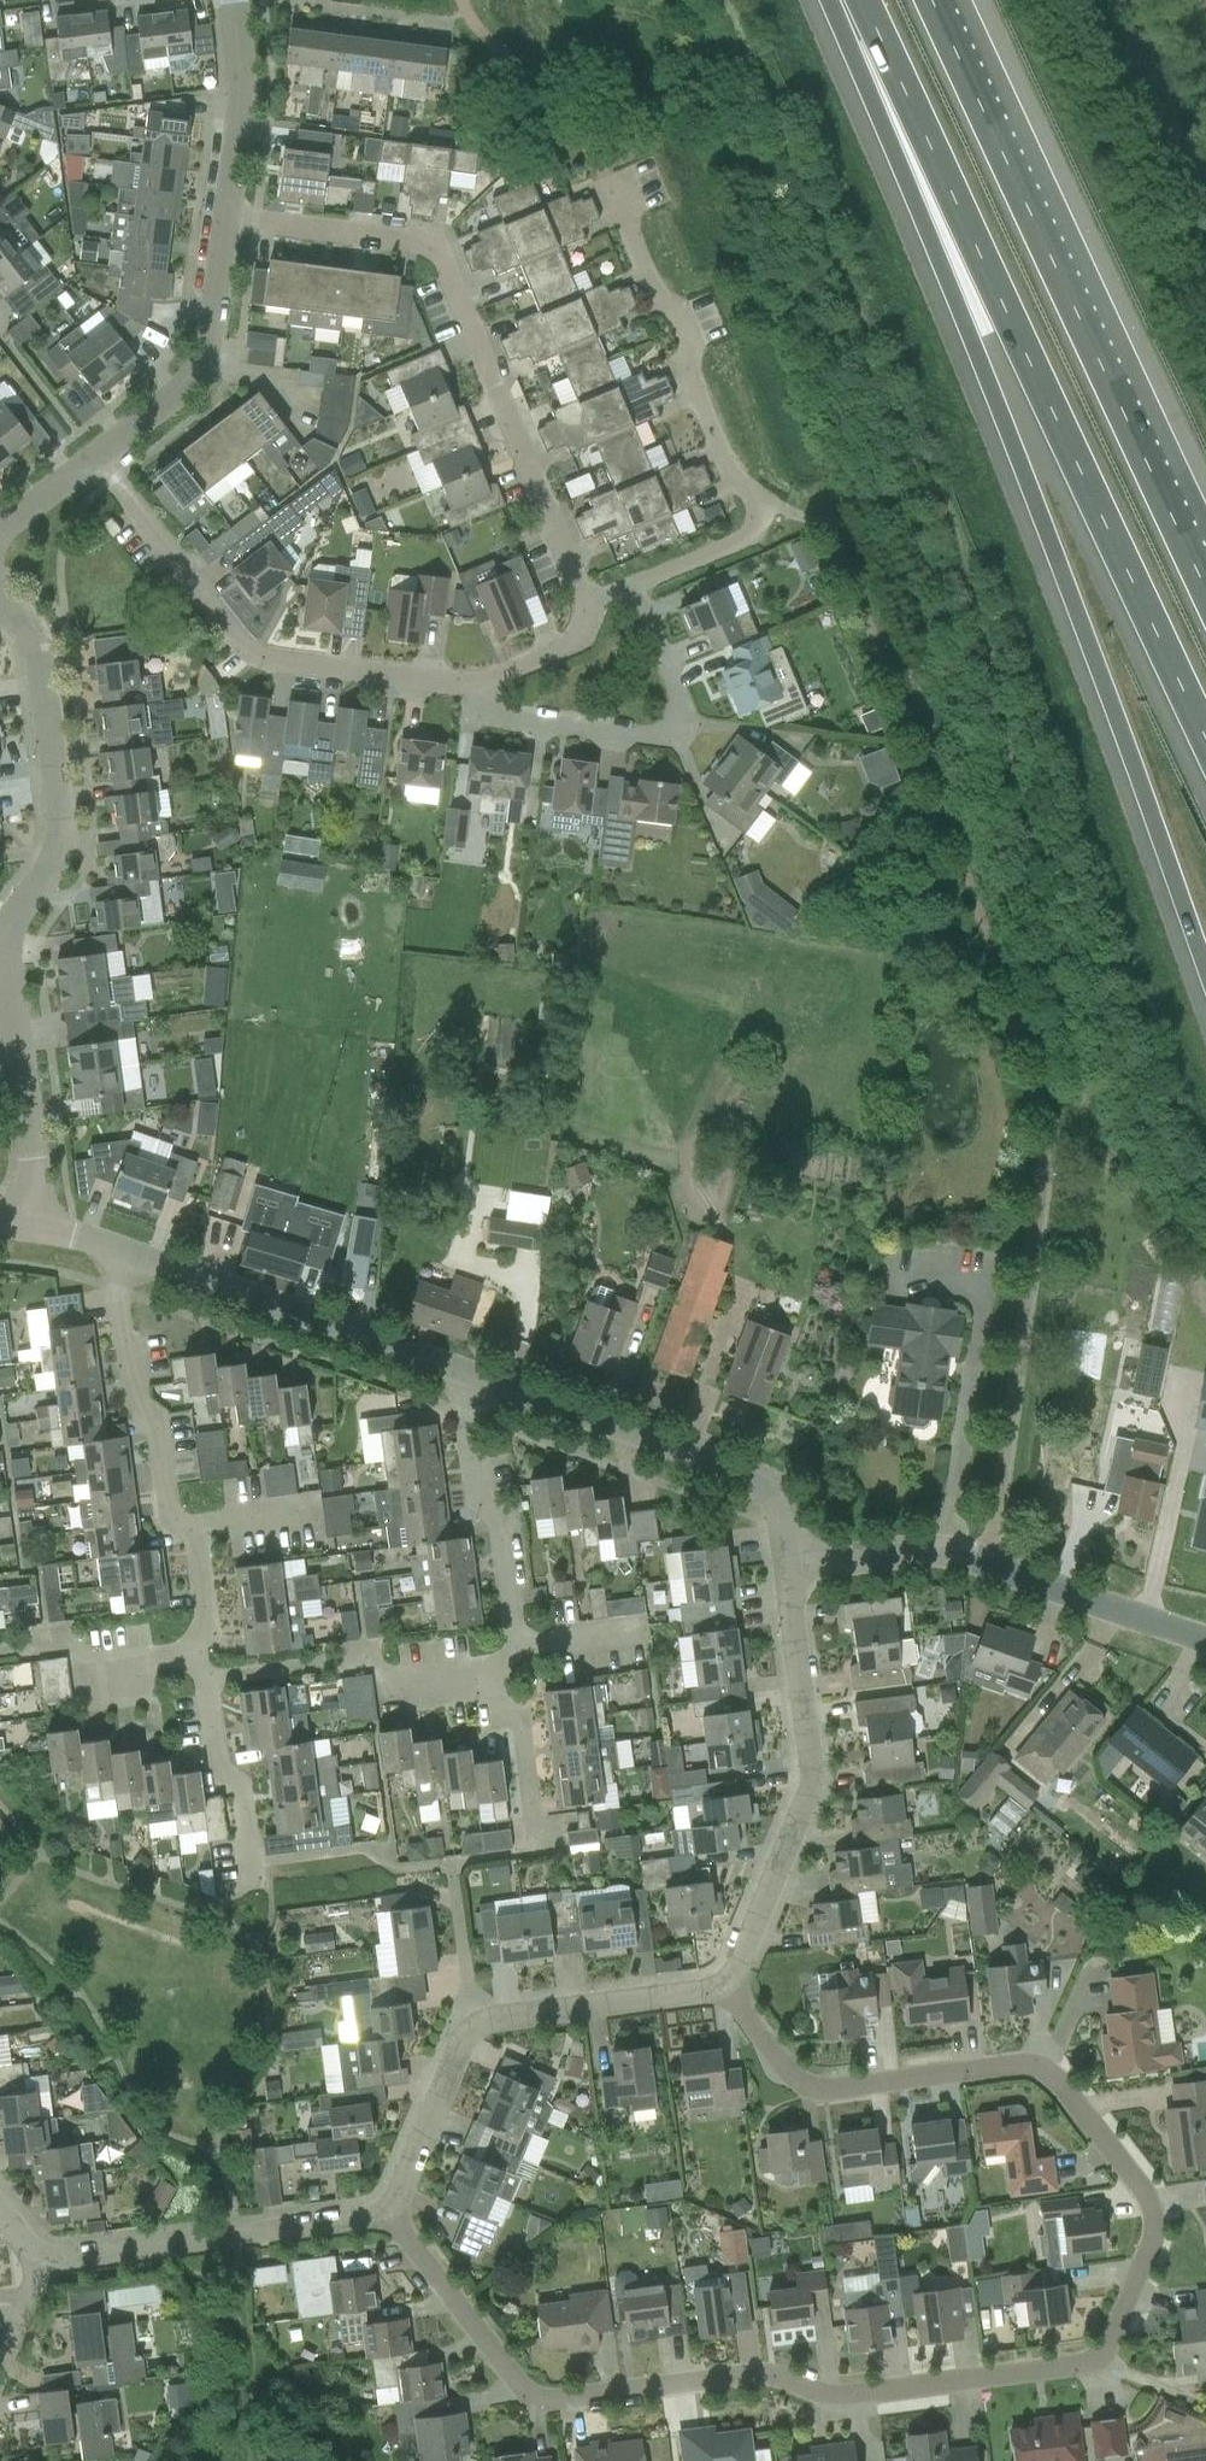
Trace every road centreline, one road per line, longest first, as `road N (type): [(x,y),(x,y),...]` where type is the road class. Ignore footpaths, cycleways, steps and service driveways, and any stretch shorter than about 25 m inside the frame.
road 1 (residential): [(385,2209),(537,2404),(776,2375),(845,2399),(1105,2363),(1153,2204),(1036,2064),(811,2090),(726,1985)]
road 2 (motorway): [(854,0),(1205,969)]
road 3 (motorway): [(863,0),(1205,729)]
road 4 (motorway): [(1205,587),(935,0)]
road 5 (residential): [(590,606),(439,251),(231,221)]
road 6 (residential): [(636,583),(754,536),(768,500),(735,484),(688,347),(609,172)]
road 7 (residential): [(474,684),(259,657),(99,456)]
road 8 (residential): [(726,1985),(813,1780),(796,1564)]
road 9 (residential): [(1205,1649),(960,1552),(796,1564)]
road 10 (residential): [(796,1564),(788,1517),(751,1478),(475,1369)]
road 11 (residential): [(474,684),(503,722),(672,740),(691,714),(636,583)]
road 12 (residential): [(12,947),(58,833),(33,641),(21,613),(0,604)]
road 13 (residential): [(475,1369),(128,1257)]
road 14 (residential): [(36,2275),(385,2209)]
road 15 (residential): [(531,1645),(504,1491),(481,1462),(475,1369)]
road 16 (residential): [(99,456),(201,368),(218,325),(231,221)]
road 17 (residential): [(198,1527),(181,1507),(128,1257)]
road 18 (residential): [(34,1221),(12,947)]
road 19 (residential): [(434,1691),(382,1698),(374,1657),(212,1667)]
road 20 (residential): [(473,2024),(726,1985)]
road 21 (residential): [(231,221),(243,84),(235,0)]
road 22 (residential): [(259,1860),(256,1779),(230,1772),(212,1667)]
road 23 (residential): [(385,2209),(473,2024)]
road 24 (residential): [(544,1849),(524,1724),(508,1715),(498,1690)]
road 25 (residential): [(449,1868),(473,2024)]
road 26 (residential): [(474,684),(563,649),(584,628),(590,606)]
road 27 (residential): [(212,1667),(198,1527)]
road 28 (residential): [(0,538),(99,456)]

